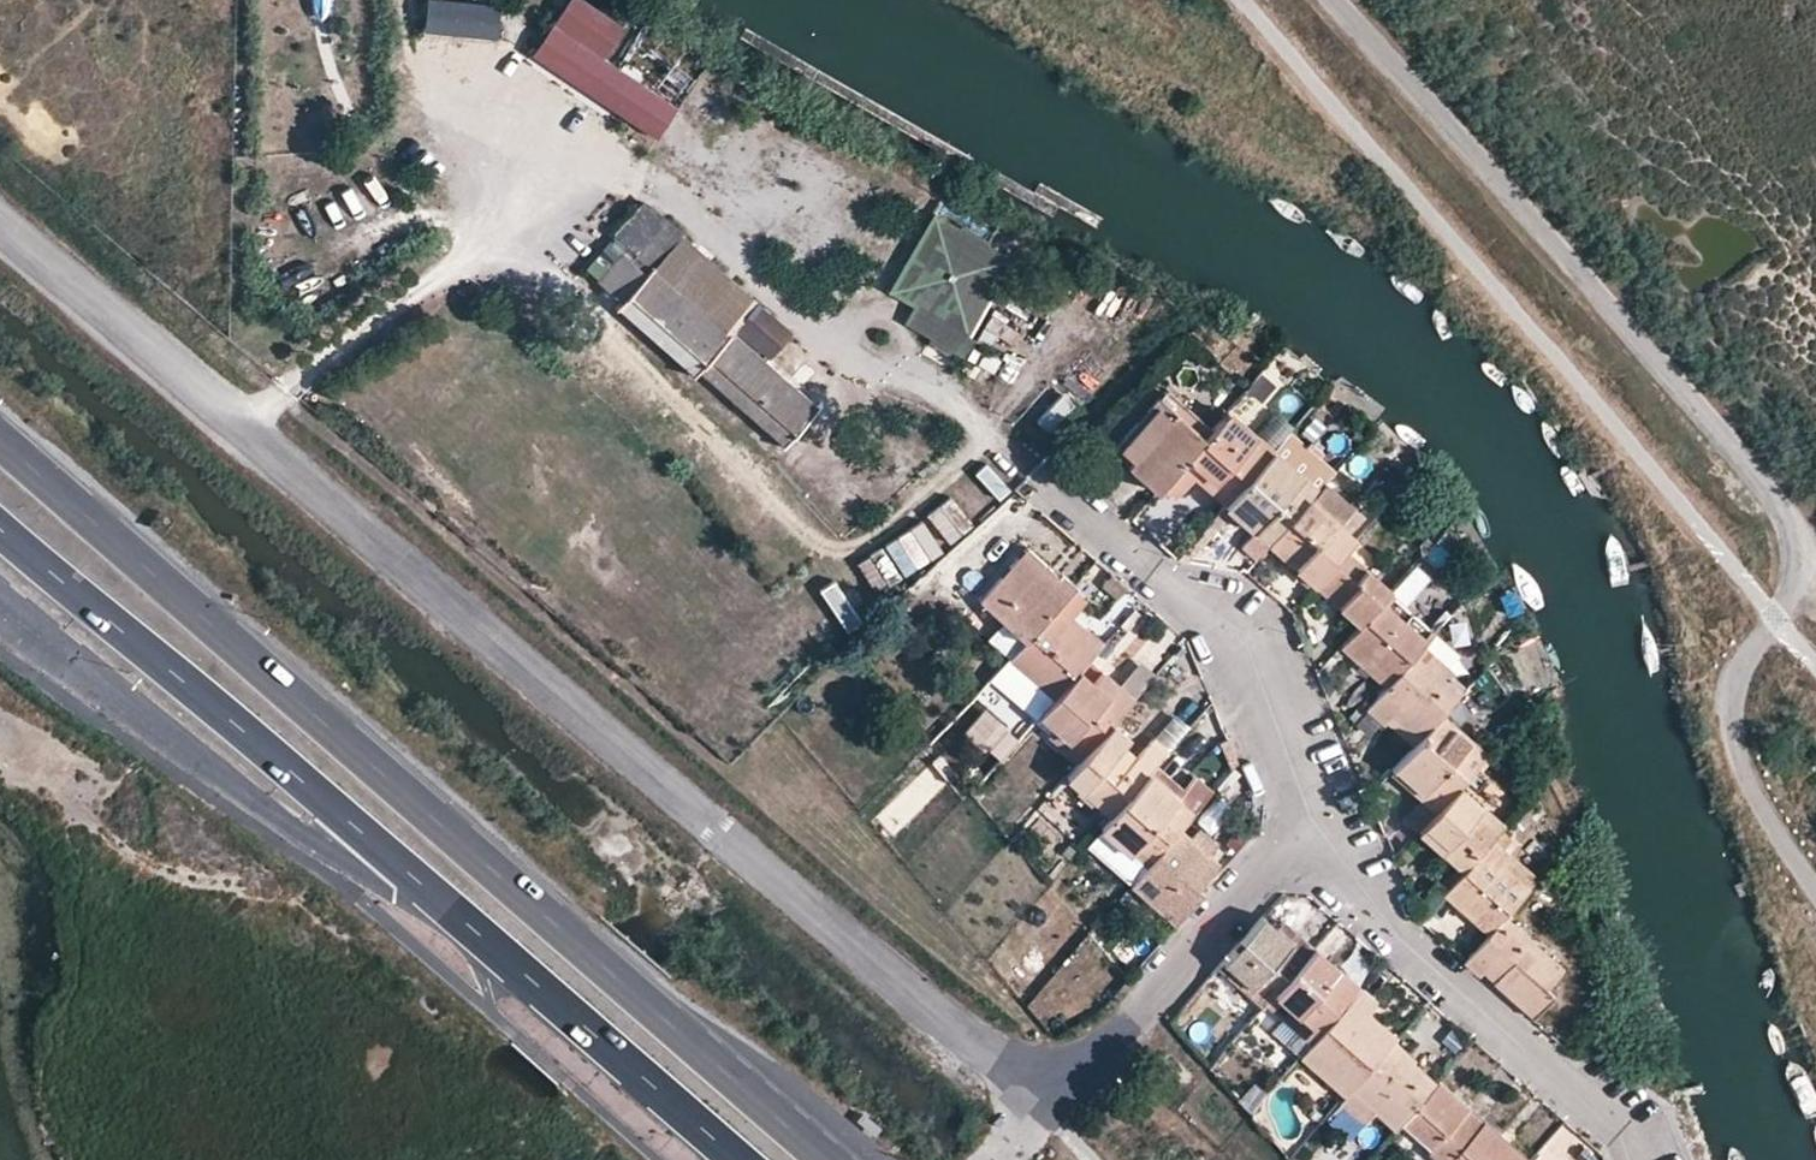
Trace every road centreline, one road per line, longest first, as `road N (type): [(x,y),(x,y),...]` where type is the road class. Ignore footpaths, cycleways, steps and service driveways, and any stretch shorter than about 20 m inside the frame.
road 1 (residential): [(1297,833),(1042,1106),(0,216)]
road 2 (primary): [(828,1159),(0,444)]
road 3 (primary): [(0,528),(739,1159)]
road 4 (unclassified): [(1779,615),(1806,553),(1765,475),(1341,0)]
road 5 (residential): [(1297,833),(1244,640),(1148,571),(1032,470)]
road 6 (residential): [(1630,1159),(1623,1136),(1400,943),(1297,833)]
road 7 (residential): [(1815,883),(1739,779),(1727,714),(1779,615)]

